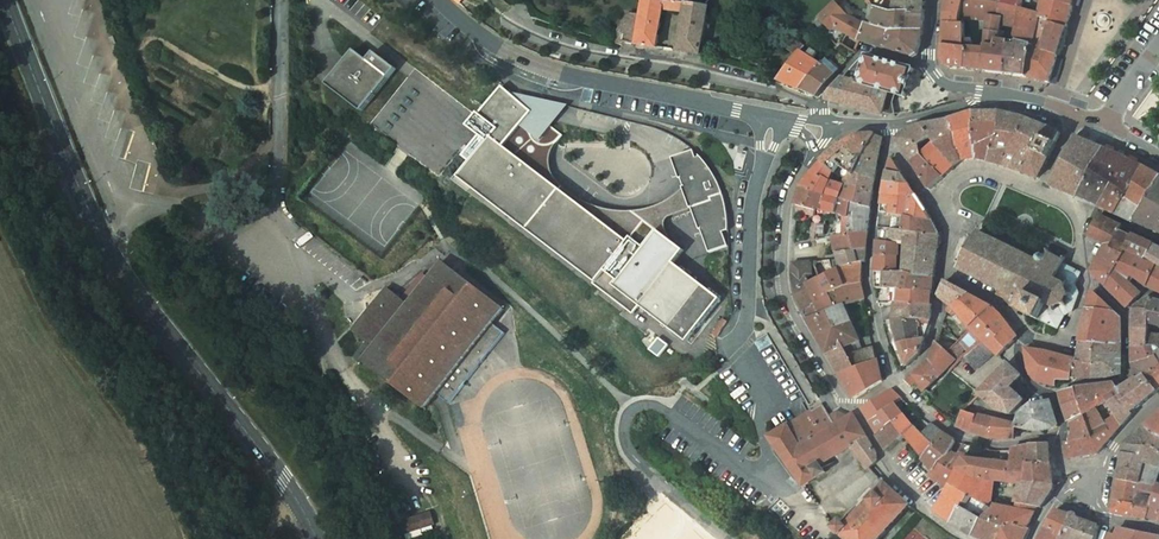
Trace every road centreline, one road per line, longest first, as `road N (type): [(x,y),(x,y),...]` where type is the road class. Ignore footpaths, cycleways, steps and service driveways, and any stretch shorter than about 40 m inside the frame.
road 1 (unclassified): [(1024,339),(1066,344),(1084,290),(1072,210),(1007,178),(967,174),(932,205),(949,231),(942,270)]
road 2 (primary): [(94,221),(115,266),(289,493),(311,538)]
road 3 (unclassified): [(436,0),(472,33),(560,72),(770,119)]
road 4 (unclassified): [(823,127),(818,106),(762,88),(565,50),(520,30),(518,14)]
road 5 (unclassified): [(280,92),(281,205),(257,237),(339,302),(334,358)]
road 6 (unclassified): [(812,149),(784,201),(783,279),(798,331),(837,398),(850,404)]
road 7 (primary): [(3,0),(94,221)]
road 8 (unclassified): [(770,119),(751,207),(740,352)]
road 9 (unclassified): [(667,412),(628,410),(620,428),(624,447),(722,538)]
road 10 (unclassified): [(850,404),(907,492),(967,538)]
road 11 (unclassified): [(280,92),(208,71),(152,38)]
road 12 (unclassified): [(1099,129),(1020,98),(975,95)]
road 13 (unclassified): [(975,95),(943,83),(926,64),(934,0)]

